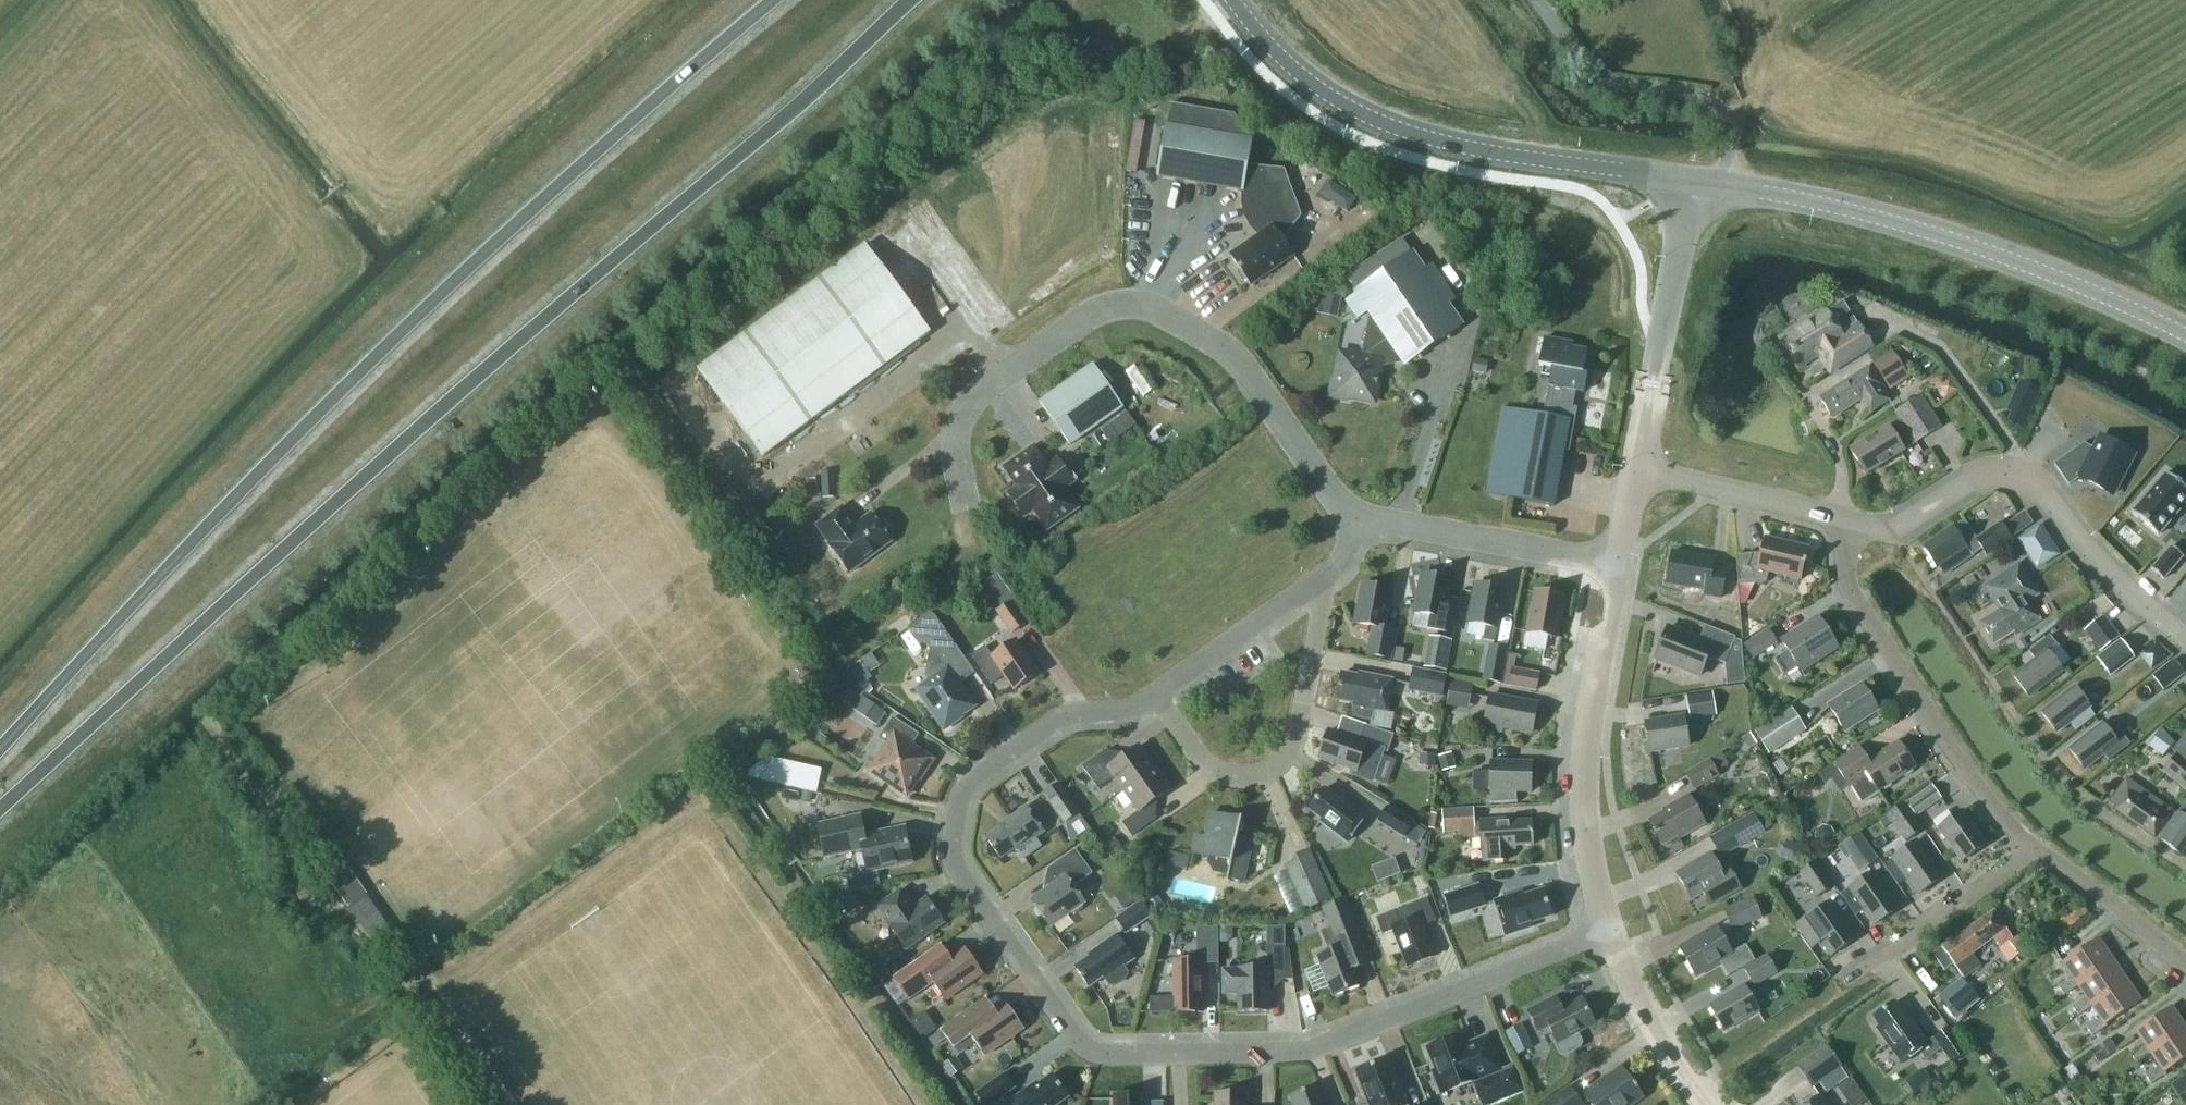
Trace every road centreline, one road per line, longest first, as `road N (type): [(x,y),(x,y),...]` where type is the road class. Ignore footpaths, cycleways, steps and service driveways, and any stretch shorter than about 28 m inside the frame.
road 1 (residential): [(1607,931),(1306,1051),(1120,1057),(1074,1037),(957,867),(962,797),(973,781),(1067,715),(1133,710),(1156,696),(1338,567),(1354,520)]
road 2 (primary): [(0,810),(573,292),(911,0)]
road 3 (primary): [(772,0),(452,284),(269,462),(0,750)]
road 4 (residential): [(1354,520),(1237,360),(1162,310),(1135,304),(1096,310),(976,394),(957,429),(965,510)]
road 5 (residential): [(2185,965),(1991,808),(1854,605),(1844,560),(1848,522)]
road 6 (tertiary): [(1690,181),(1927,229),(2185,335)]
road 7 (tertiary): [(1690,181),(1495,156),(1399,132),(1345,106),(1286,59),(1232,0)]
road 8 (residential): [(2185,643),(2095,561),(2040,486),(2017,473),(1971,481),(1897,524),(1848,522)]
road 9 (residential): [(1607,931),(1583,833),(1585,729),(1615,568)]
road 10 (residential): [(1634,469),(1690,181)]
road 11 (residential): [(1615,568),(1354,520)]
road 12 (residential): [(1848,522),(1634,469)]
road 13 (residential): [(1708,1104),(1655,1028),(1607,931)]
road 14 (track): [(965,510),(959,511),(963,541),(955,564),(868,636)]

